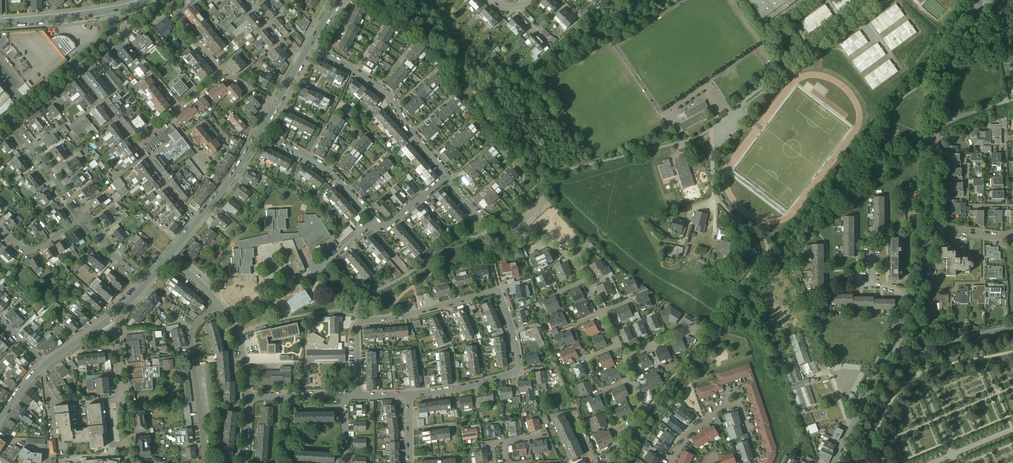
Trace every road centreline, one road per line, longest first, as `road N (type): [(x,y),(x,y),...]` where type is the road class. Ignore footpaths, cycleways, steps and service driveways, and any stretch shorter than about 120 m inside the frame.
road 1 (residential): [(409,395),(517,371),(498,290),(360,322),(358,396)]
road 2 (tertiary): [(932,227),(935,93),(986,0)]
road 3 (residential): [(881,0),(740,103),(720,133)]
road 4 (residential): [(310,45),(386,91),(445,178)]
road 5 (residential): [(212,462),(192,334),(218,303)]
road 6 (residential): [(376,222),(329,170),(260,131)]
road 7 (residential): [(128,462),(108,321)]
road 8 (residential): [(886,355),(1012,327)]
road 9 (residential): [(11,119),(83,218)]

